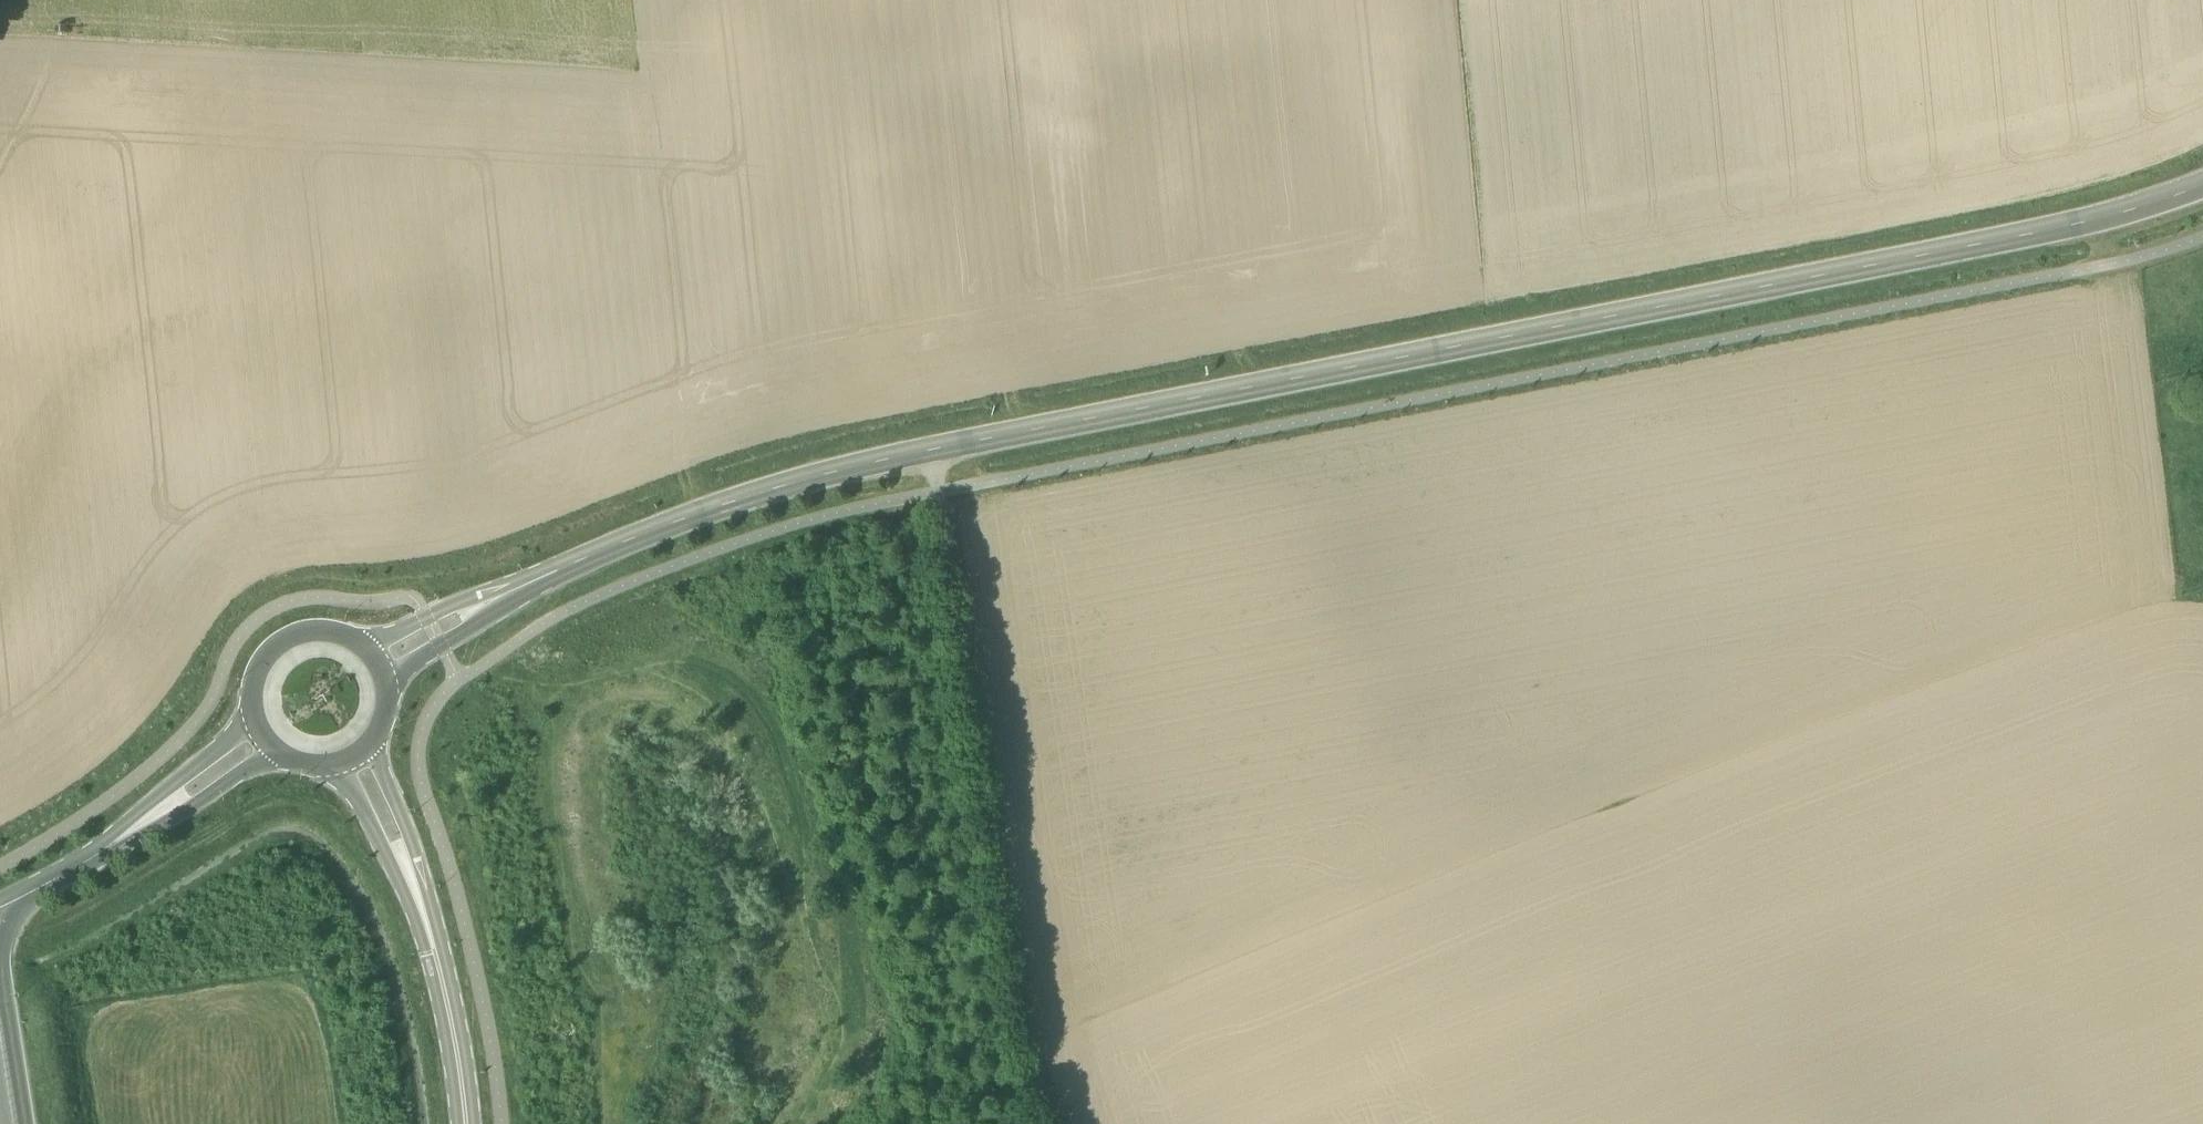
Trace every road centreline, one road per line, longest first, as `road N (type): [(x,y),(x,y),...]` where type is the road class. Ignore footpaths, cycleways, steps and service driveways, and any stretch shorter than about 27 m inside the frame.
road 1 (tertiary): [(498,599),(723,503),(813,474),(2054,231),(2202,184)]
road 2 (tertiary): [(413,881),(458,1056),(466,1123)]
road 3 (tertiary): [(0,907),(162,812)]
road 4 (tertiary): [(362,647),(327,632),(287,640),(255,680),(255,719)]
road 5 (tertiary): [(498,599),(449,606),(362,647)]
road 6 (tertiary): [(413,881),(407,833),(368,747)]
road 7 (tertiary): [(385,681),(465,632),(498,599)]
road 8 (tertiary): [(338,764),(379,842),(413,881)]
road 9 (tertiary): [(255,719),(182,777),(162,812)]
road 10 (tertiary): [(162,812),(200,802),(275,750)]

